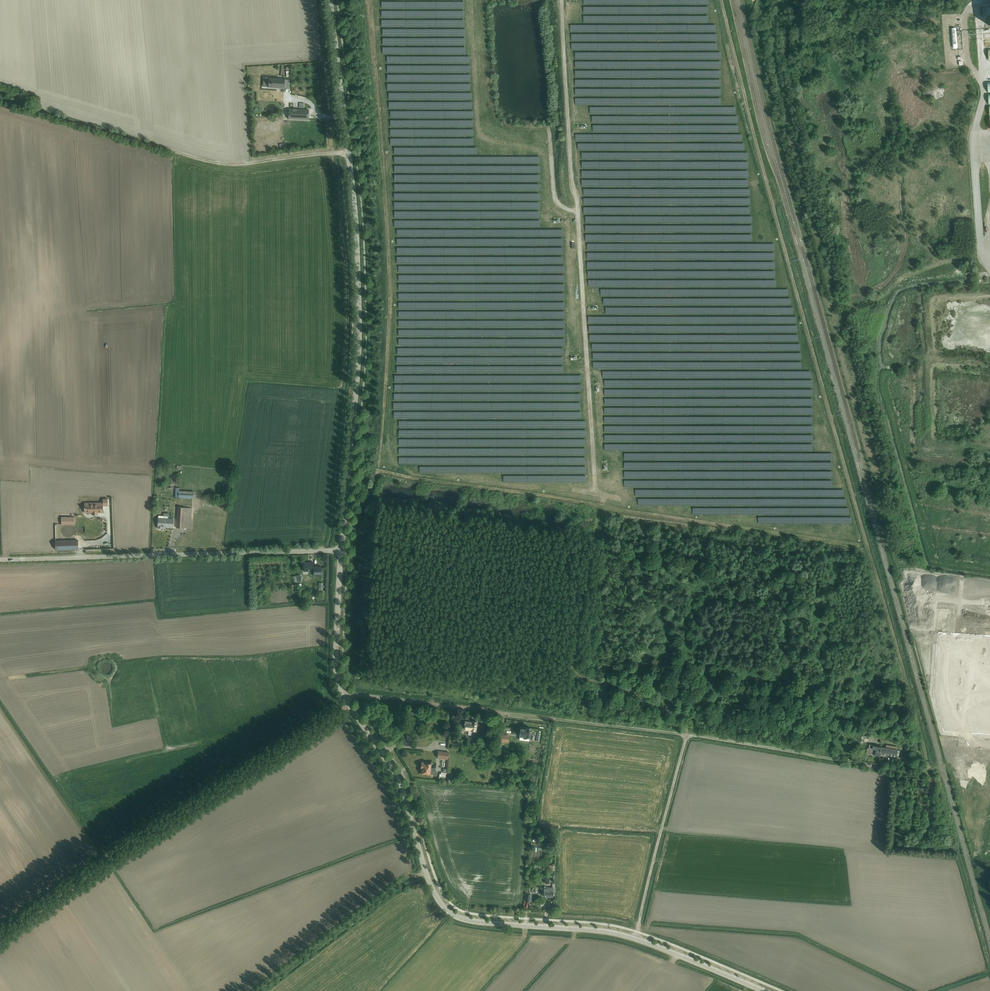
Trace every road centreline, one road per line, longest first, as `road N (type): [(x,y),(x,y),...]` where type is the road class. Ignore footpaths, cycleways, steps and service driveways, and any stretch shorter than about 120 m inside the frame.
road 1 (track): [(722,0),(929,770)]
road 2 (residential): [(764,990),(616,934),(468,921),(447,911),(427,876),(399,782),(339,686),(341,550)]
road 3 (residential): [(341,550),(359,351),(357,263),(330,0)]
road 4 (track): [(0,932),(349,705)]
road 5 (track): [(687,736),(344,697)]
road 6 (residential): [(341,550),(0,561)]
road 7 (track): [(687,736),(677,714),(571,665),(601,510)]
road 8 (track): [(965,743),(960,759),(917,773),(687,736)]
road 9 (track): [(635,939),(687,736)]

